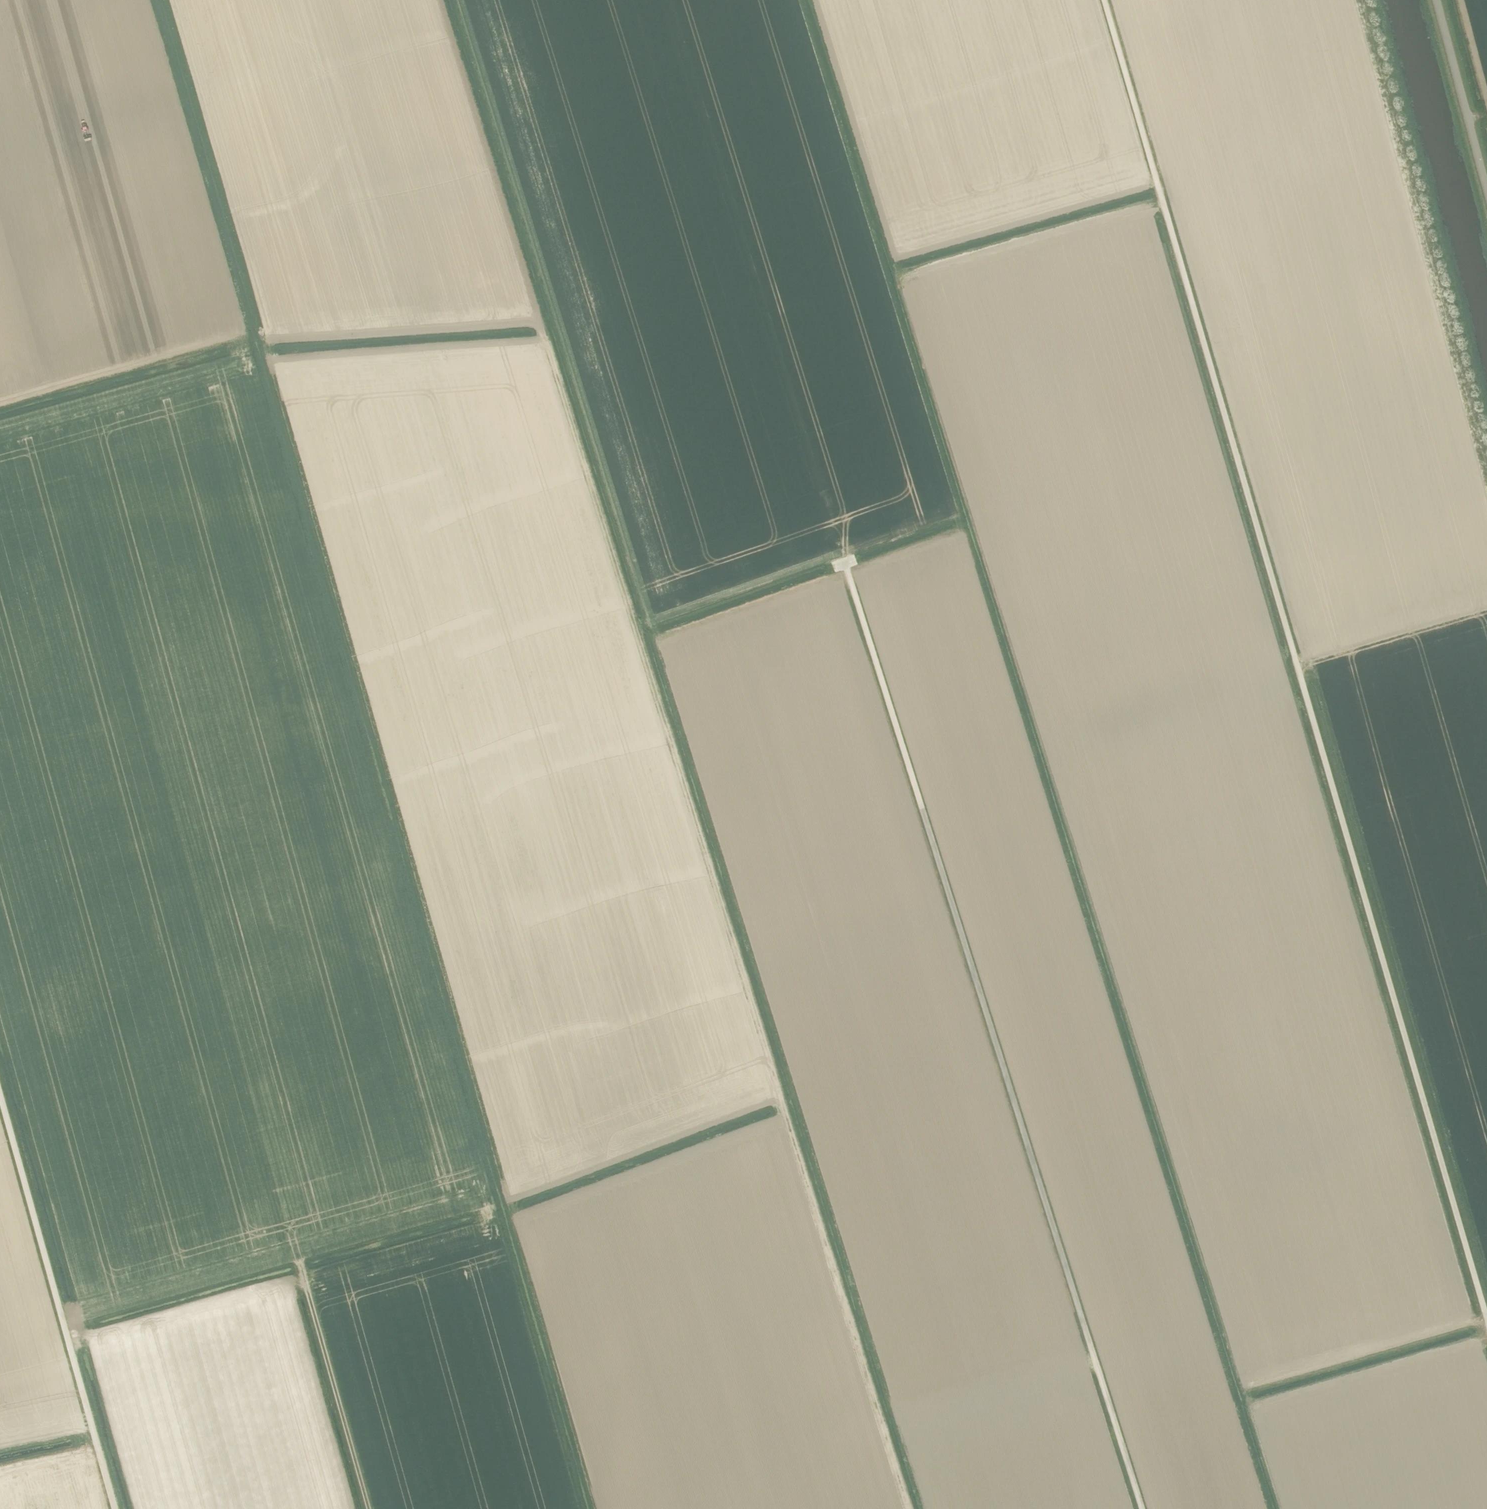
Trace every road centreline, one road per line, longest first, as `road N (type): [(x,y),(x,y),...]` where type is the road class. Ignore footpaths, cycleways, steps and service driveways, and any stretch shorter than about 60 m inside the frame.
road 1 (track): [(1153,169),(1486,1322)]
road 2 (unclassified): [(1486,195),(1436,0)]

